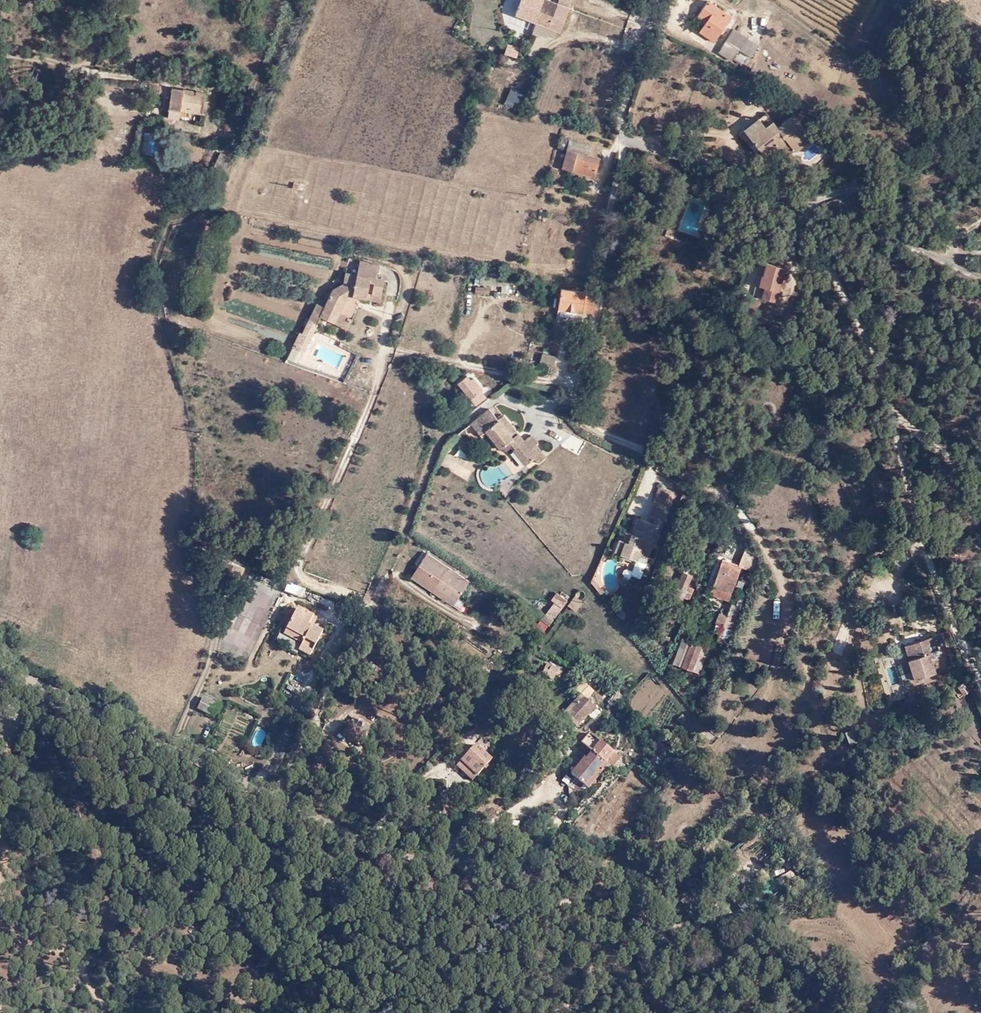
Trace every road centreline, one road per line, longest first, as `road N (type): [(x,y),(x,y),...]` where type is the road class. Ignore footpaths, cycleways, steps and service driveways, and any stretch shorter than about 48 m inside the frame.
road 1 (residential): [(669,1012),(653,947),(625,898),(547,872),(416,877),(384,867),(318,816),(0,665)]
road 2 (unclassified): [(980,656),(948,608),(884,369),(811,213),(733,170),(632,142)]
road 3 (unclassified): [(632,142),(579,403),(584,420),(696,476),(753,527),(783,595),(780,658),(767,685)]
road 4 (unclassified): [(164,84),(0,48)]
road 5 (unclassified): [(632,142),(622,123),(658,0)]
road 6 (unclassified): [(767,685),(744,724),(750,739),(770,738),(779,722),(771,700)]

